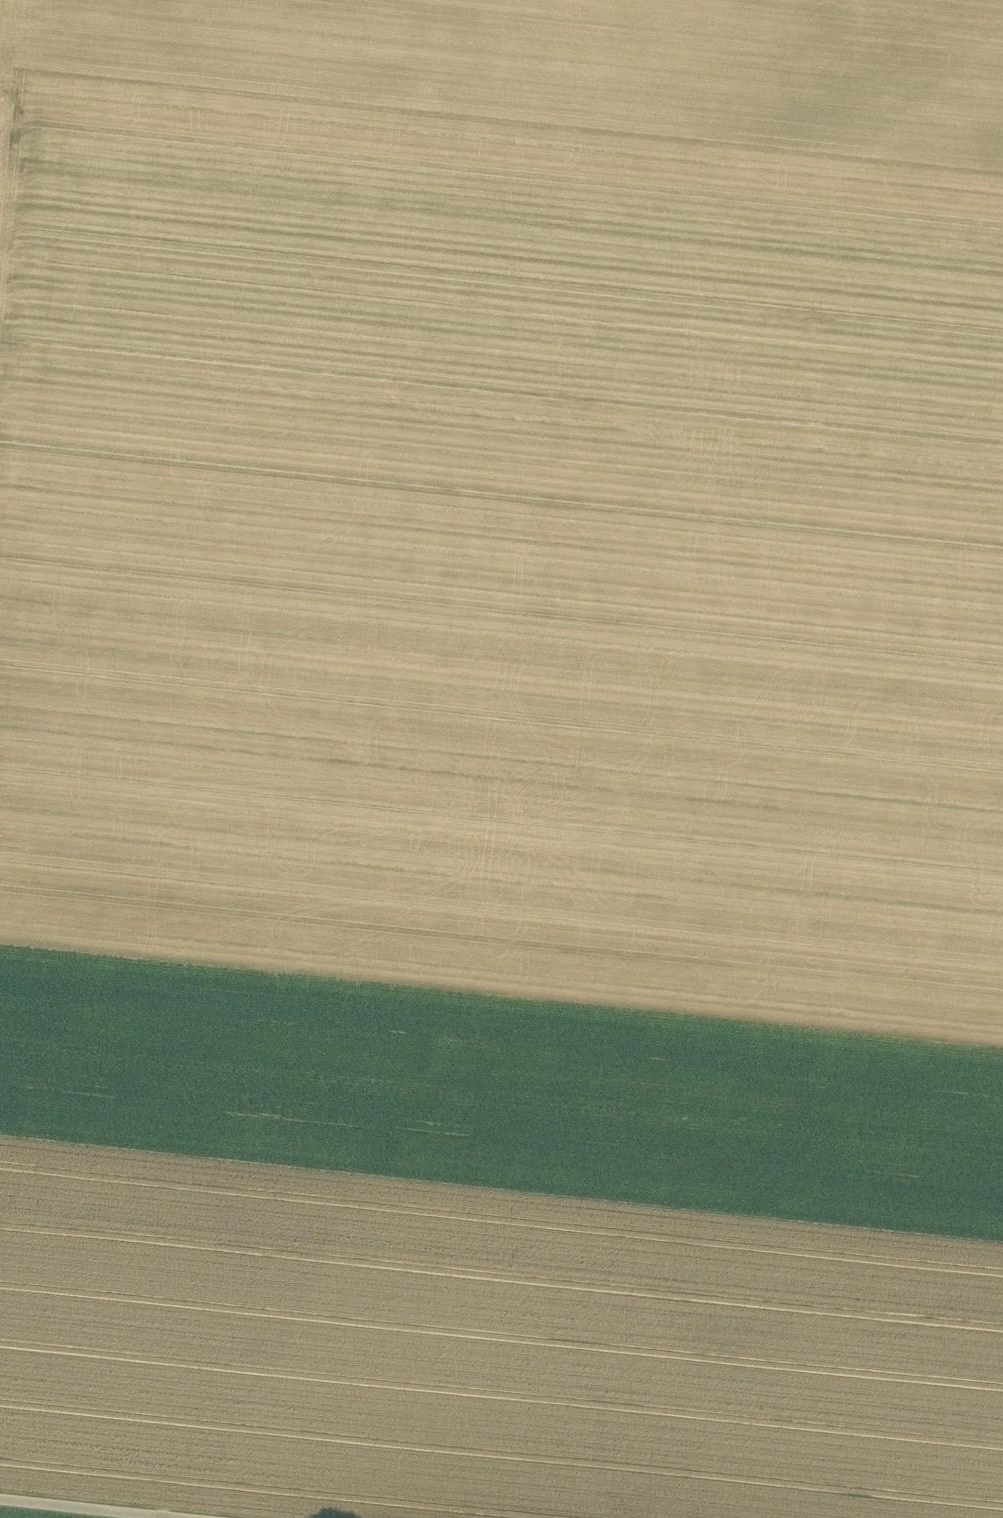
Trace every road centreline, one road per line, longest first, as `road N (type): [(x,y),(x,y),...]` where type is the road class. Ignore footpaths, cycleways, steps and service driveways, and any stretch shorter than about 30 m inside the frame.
road 1 (track): [(0,1505),(122,1517)]

